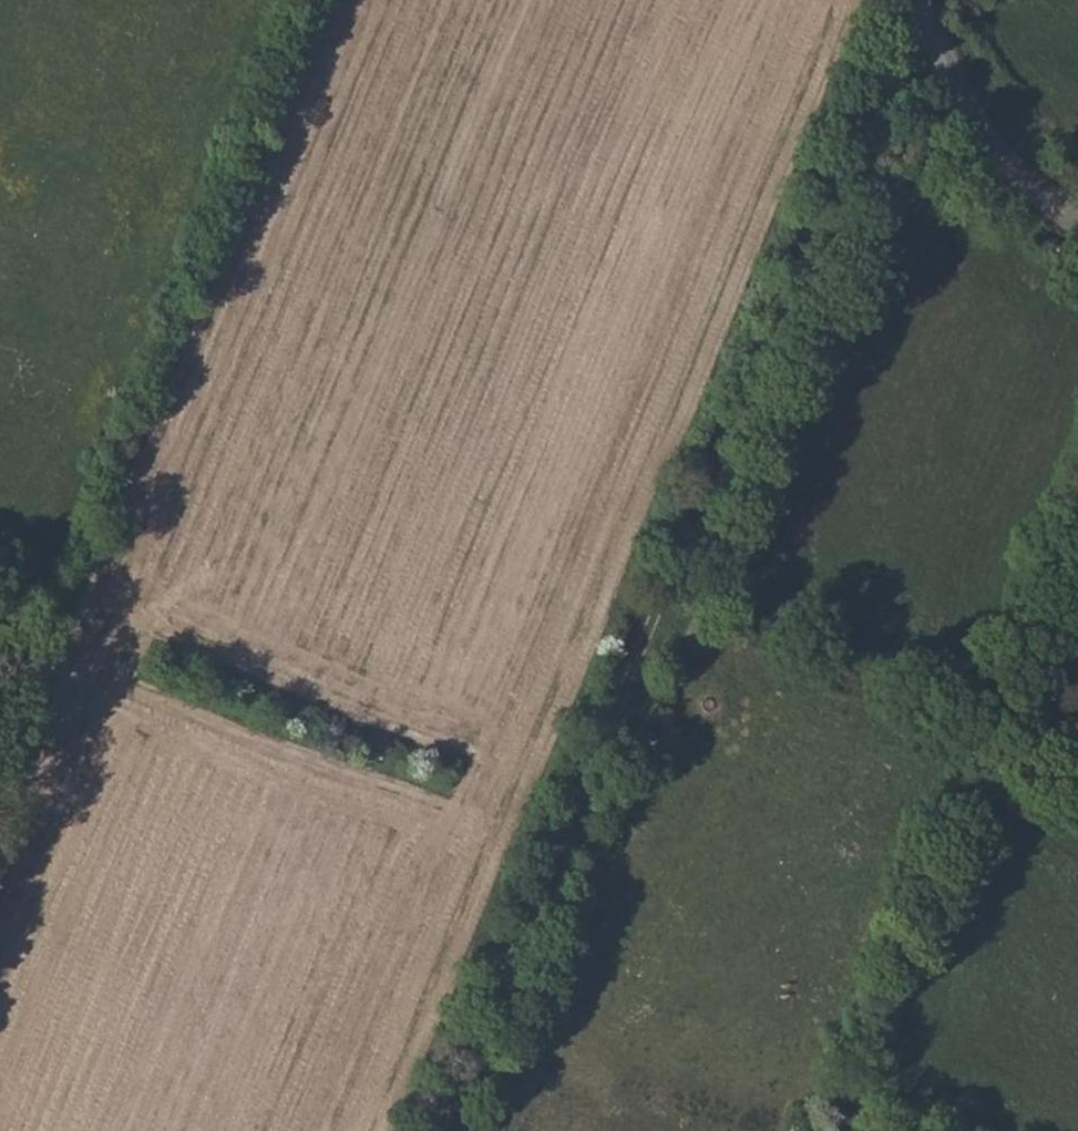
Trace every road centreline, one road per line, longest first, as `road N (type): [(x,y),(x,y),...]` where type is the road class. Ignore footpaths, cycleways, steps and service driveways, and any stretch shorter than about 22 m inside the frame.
road 1 (track): [(436,1130),(914,1)]
road 2 (unclassified): [(1077,222),(1016,175),(979,132),(914,0)]

